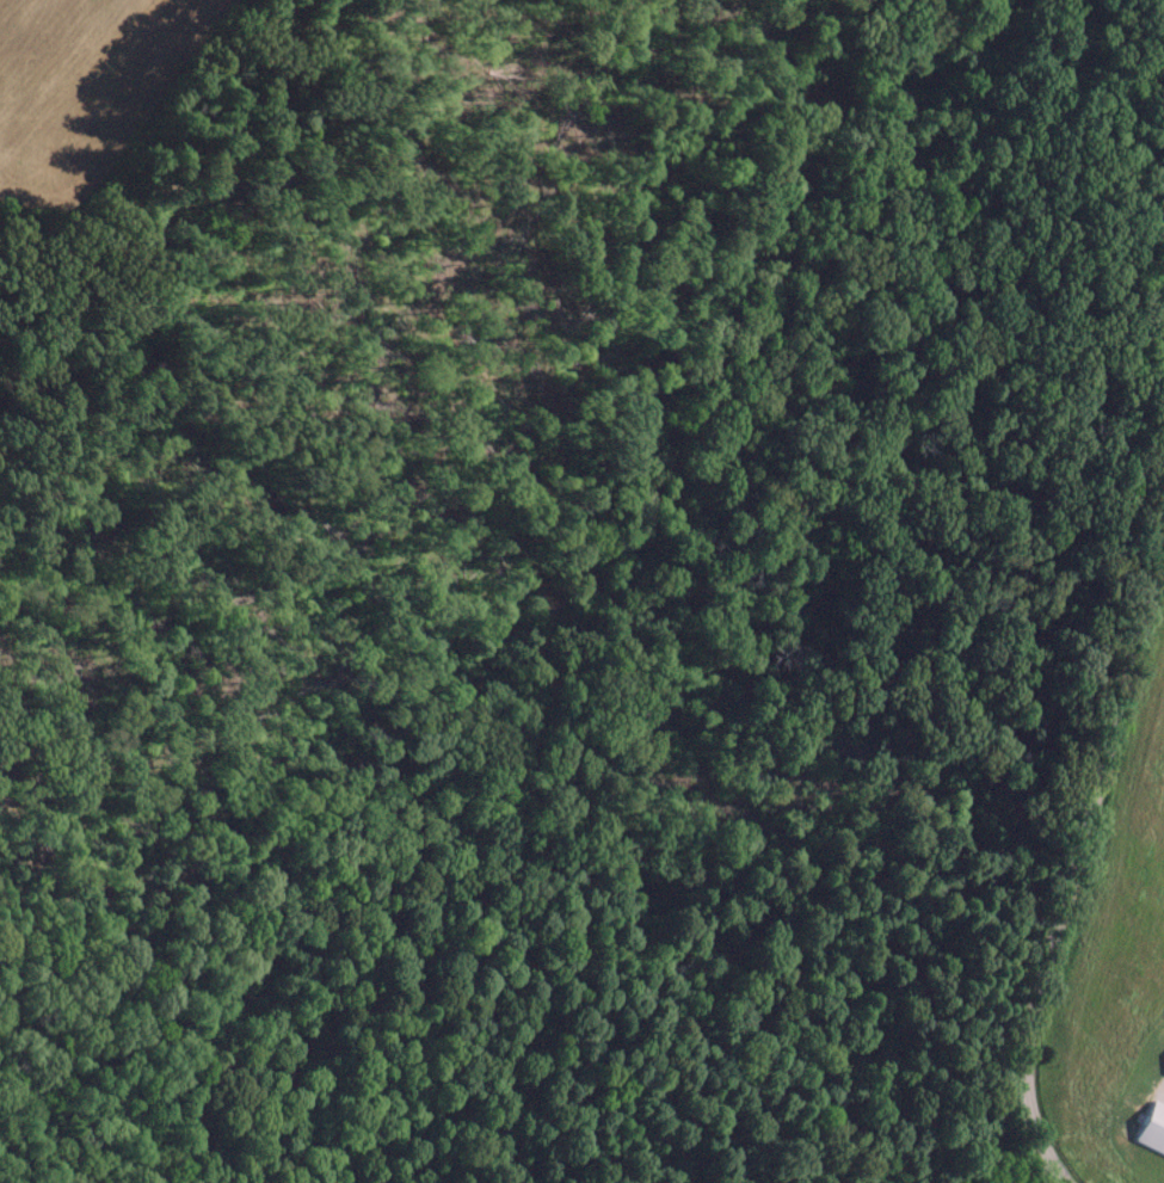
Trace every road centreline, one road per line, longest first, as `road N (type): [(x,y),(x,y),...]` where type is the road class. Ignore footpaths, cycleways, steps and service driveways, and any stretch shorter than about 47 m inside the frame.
road 1 (residential): [(1074,1182),(1036,1117),(1028,1058),(1163,553)]

